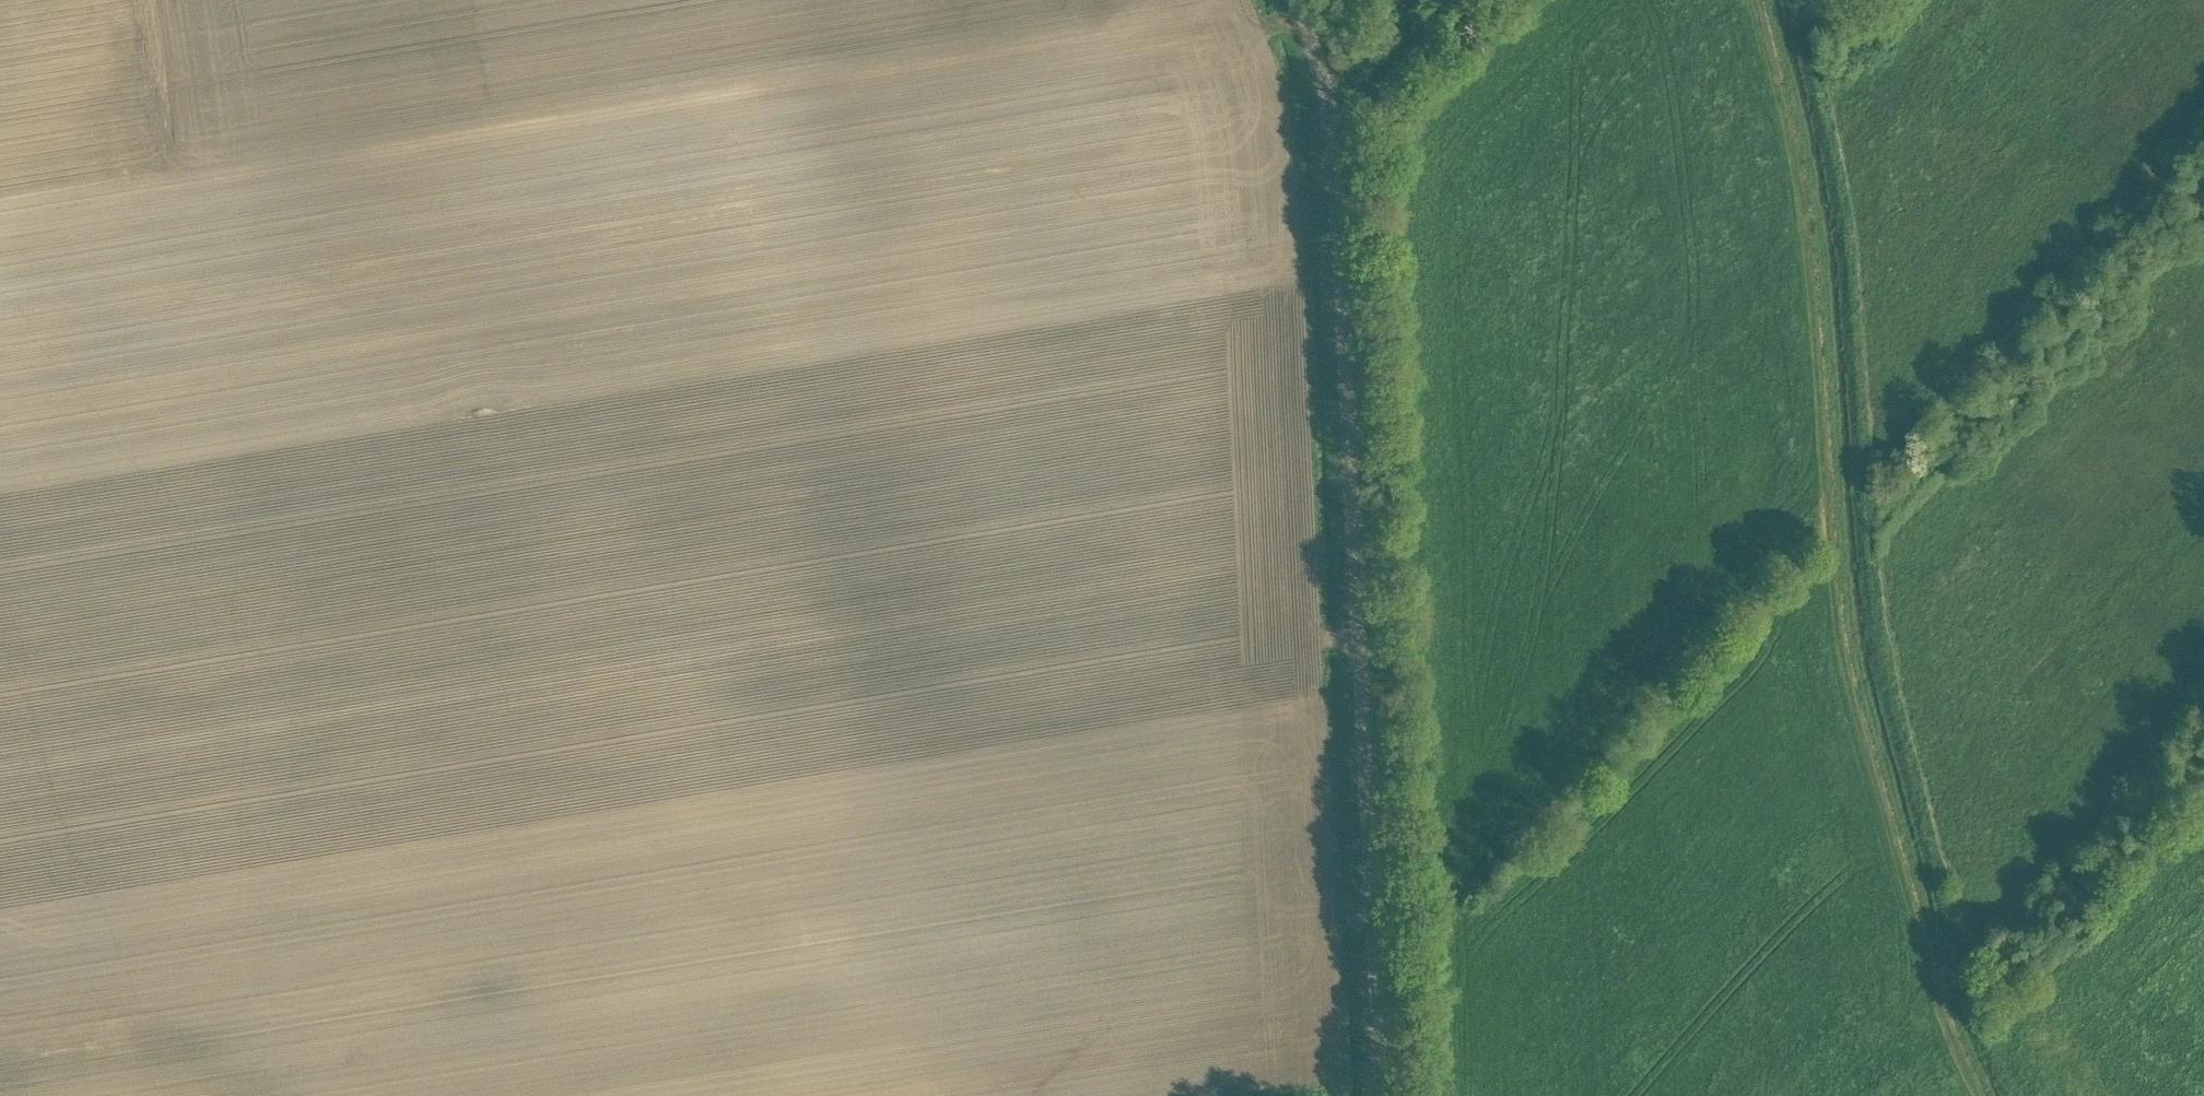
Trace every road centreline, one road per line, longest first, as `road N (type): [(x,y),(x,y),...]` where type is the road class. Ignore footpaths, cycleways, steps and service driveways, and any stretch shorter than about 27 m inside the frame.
road 1 (unclassified): [(1380,1095),(1330,128),(1316,54),(1292,0)]

